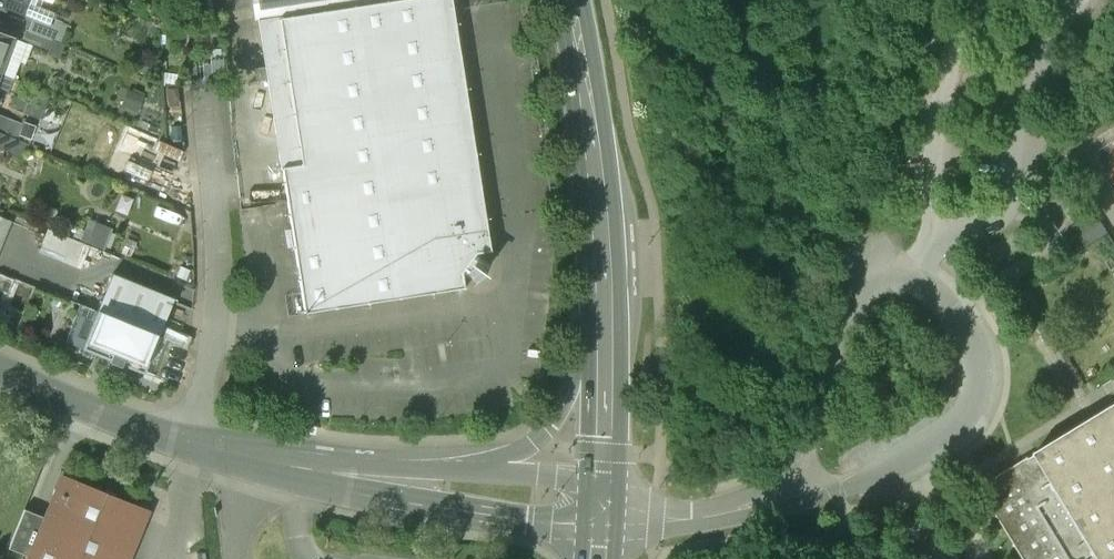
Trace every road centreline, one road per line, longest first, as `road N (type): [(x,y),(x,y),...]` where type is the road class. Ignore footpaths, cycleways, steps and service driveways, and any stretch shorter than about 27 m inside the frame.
road 1 (unclassified): [(722,514),(832,500),(915,461),(964,423),(977,389),(974,353),(940,296),(914,279),(884,276),(852,290),(833,319),(797,455),(767,483)]
road 2 (unclassified): [(195,439),(213,338),(214,231),(199,83)]
road 3 (unclassified): [(608,278),(553,426),(539,441),(435,485)]
road 4 (primary): [(608,278),(573,0)]
road 5 (primary): [(604,511),(608,278)]
road 6 (unclassified): [(0,369),(195,439)]
road 7 (unclassified): [(248,454),(435,485)]
road 8 (unclassified): [(435,485),(604,511)]

